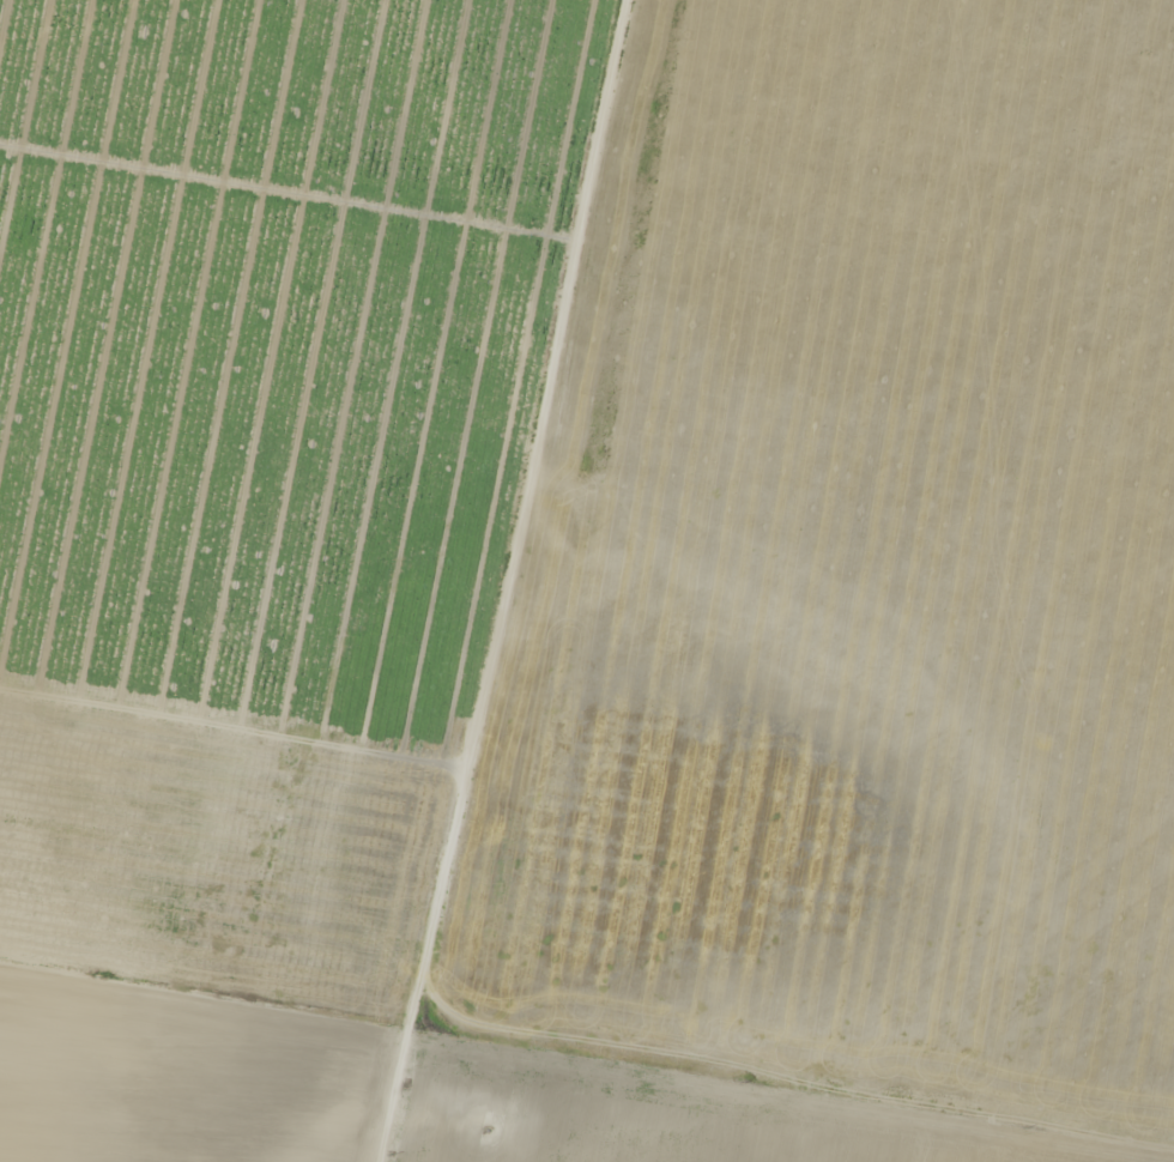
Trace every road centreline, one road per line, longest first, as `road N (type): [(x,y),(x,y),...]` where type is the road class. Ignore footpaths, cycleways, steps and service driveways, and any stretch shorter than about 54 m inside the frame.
road 1 (residential): [(0,958),(1173,1158)]

